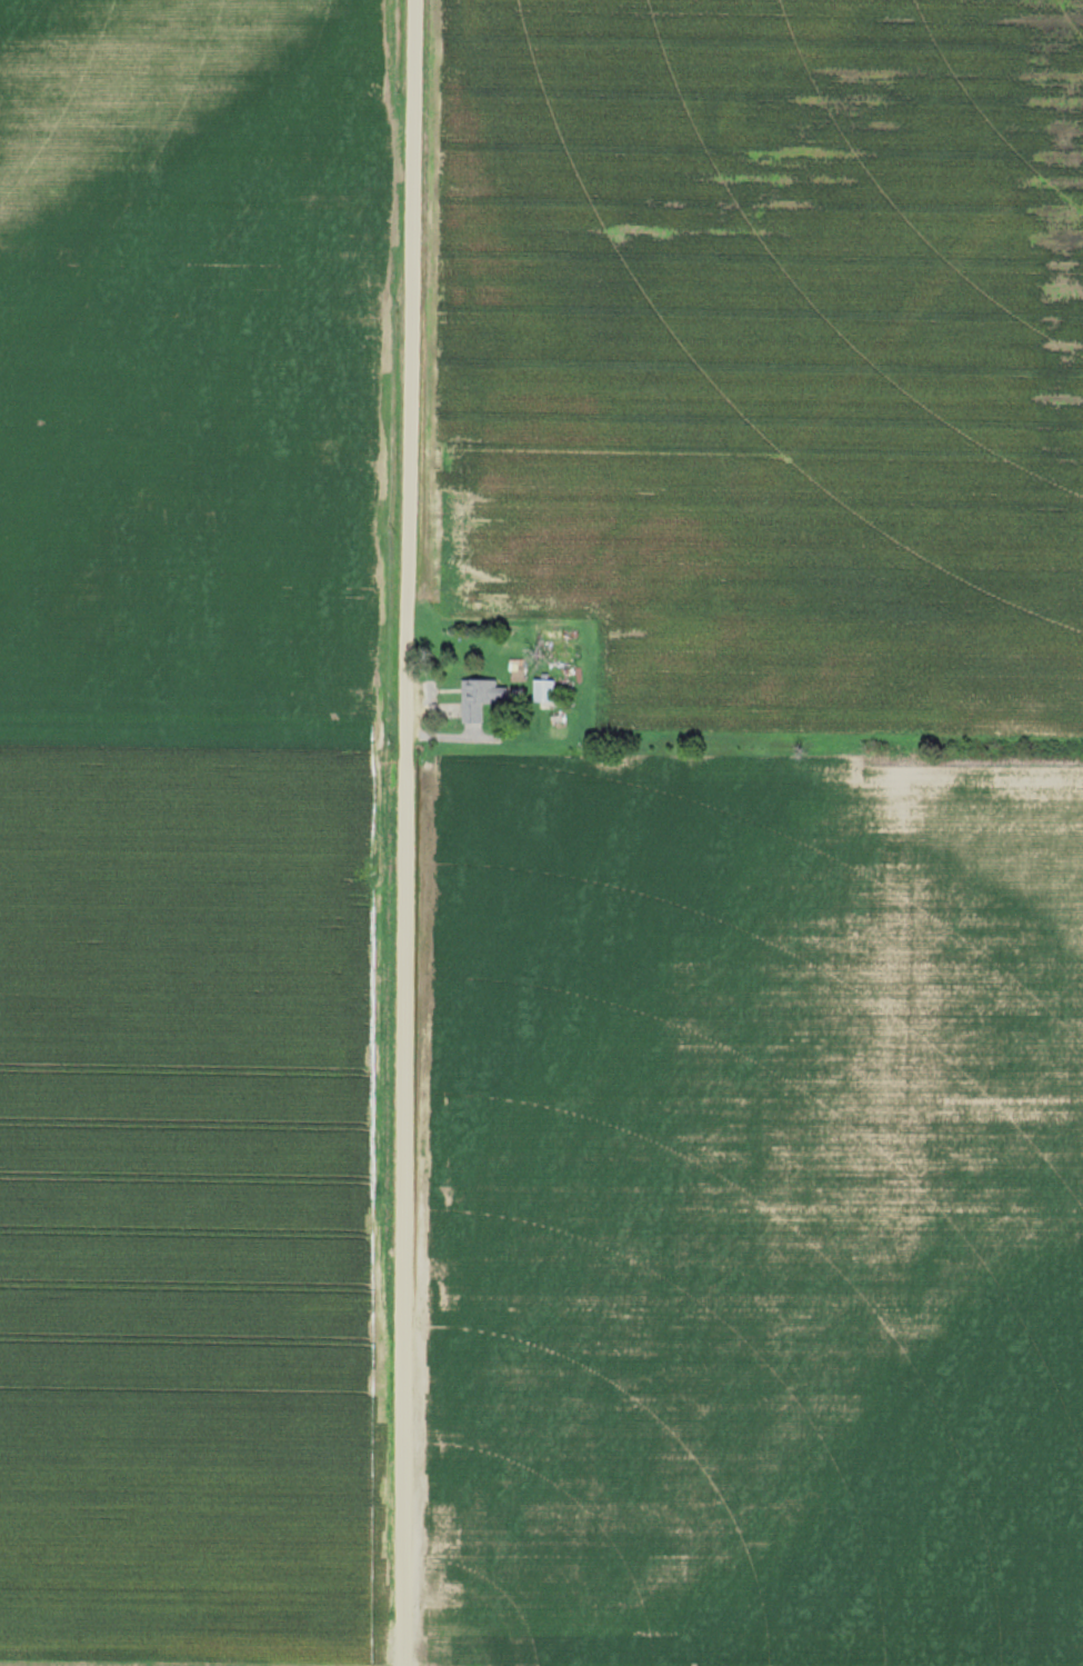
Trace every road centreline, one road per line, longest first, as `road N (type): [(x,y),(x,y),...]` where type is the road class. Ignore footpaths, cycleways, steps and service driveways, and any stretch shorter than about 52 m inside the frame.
road 1 (residential): [(402,1665),(415,0)]

